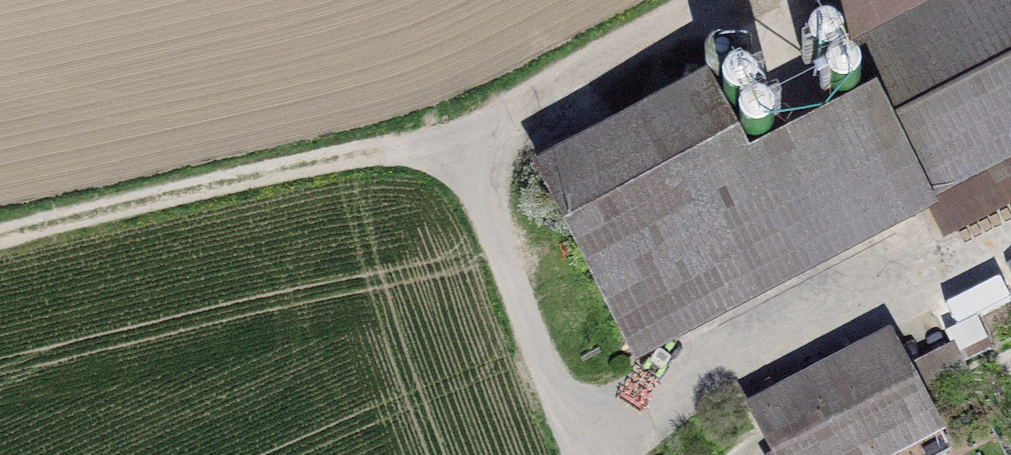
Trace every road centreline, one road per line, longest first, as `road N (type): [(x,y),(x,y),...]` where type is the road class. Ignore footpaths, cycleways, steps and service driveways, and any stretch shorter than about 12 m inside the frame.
road 1 (track): [(0,234),(219,180),(460,144),(737,0)]
road 2 (track): [(571,434),(1010,234)]
road 3 (unclassified): [(460,144),(579,454)]

